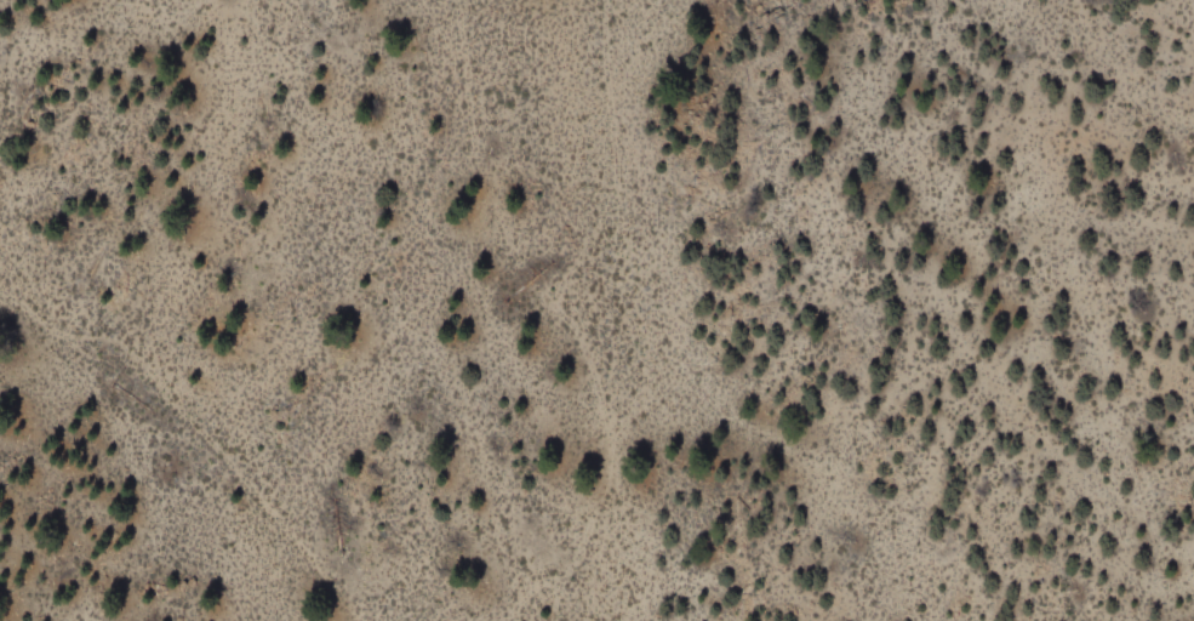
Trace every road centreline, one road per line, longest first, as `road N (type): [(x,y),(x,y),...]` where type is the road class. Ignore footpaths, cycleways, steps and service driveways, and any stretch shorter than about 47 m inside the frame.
road 1 (track): [(350,620),(109,341),(58,338),(0,297)]
road 2 (track): [(547,620),(556,580),(605,488),(605,461),(577,358),(529,287)]
road 3 (track): [(623,170),(612,59),(617,0)]
road 4 (track): [(547,308),(623,170)]

